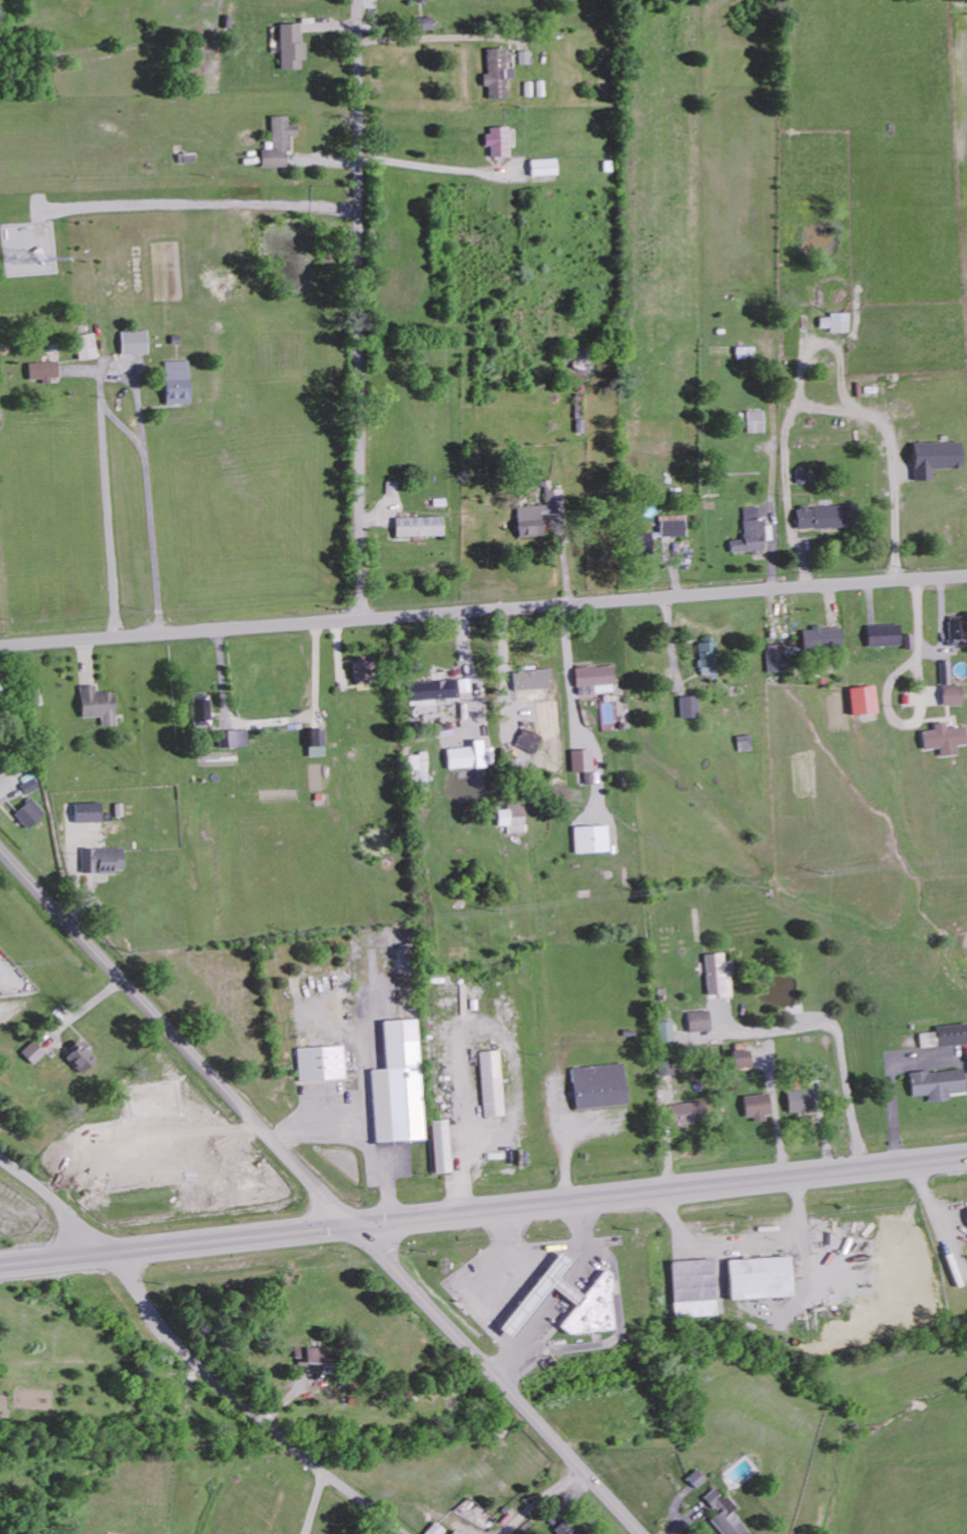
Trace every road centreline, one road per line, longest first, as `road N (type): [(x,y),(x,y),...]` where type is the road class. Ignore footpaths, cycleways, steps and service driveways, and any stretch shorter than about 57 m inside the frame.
road 1 (residential): [(0,646),(966,576)]
road 2 (residential): [(364,619),(358,0)]
road 3 (trunk): [(359,1227),(966,1159)]
road 4 (residential): [(359,1227),(0,842)]
road 5 (secondary): [(645,1533),(359,1227)]
road 6 (residential): [(404,1533),(185,1348),(150,1310),(120,1255)]
road 7 (trunk): [(0,1268),(359,1227)]
road 8 (residential): [(88,1258),(67,1206),(0,1153)]

